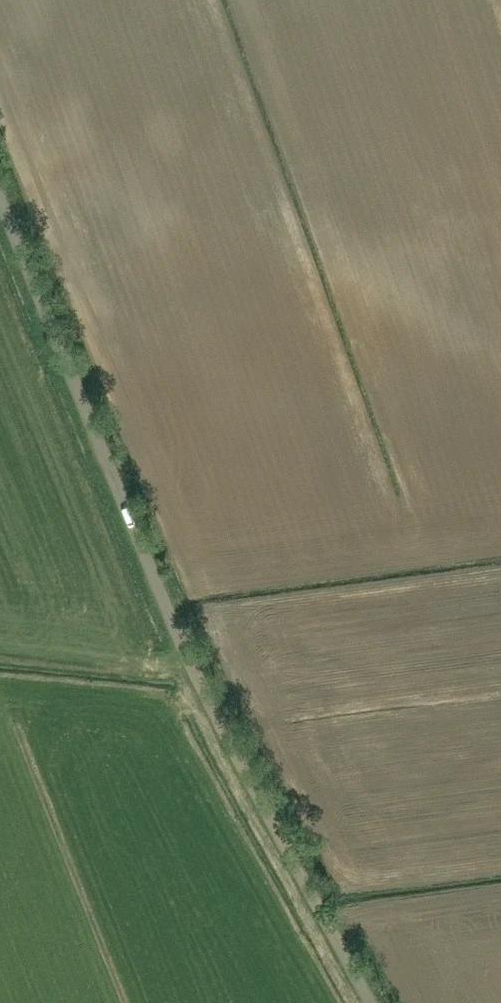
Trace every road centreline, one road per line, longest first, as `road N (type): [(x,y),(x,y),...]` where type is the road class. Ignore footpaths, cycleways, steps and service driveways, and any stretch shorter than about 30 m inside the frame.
road 1 (unclassified): [(371,1002),(169,611),(0,183)]

